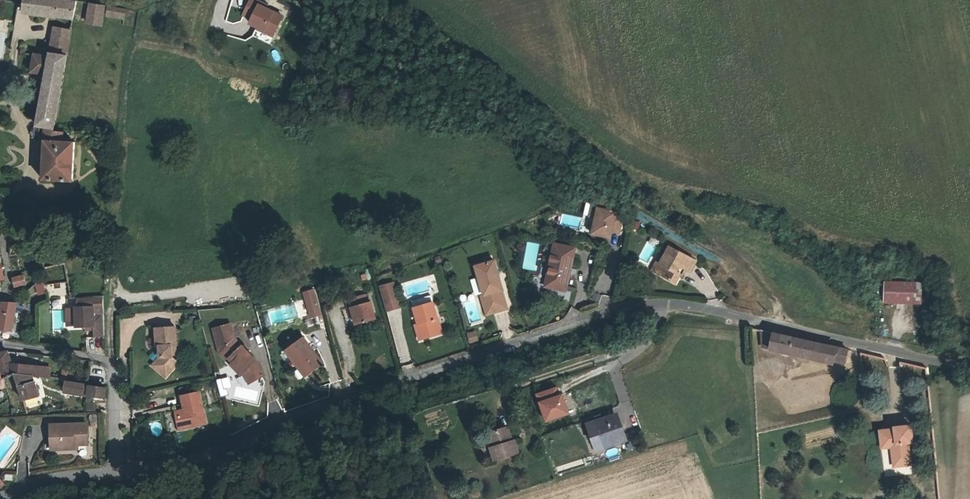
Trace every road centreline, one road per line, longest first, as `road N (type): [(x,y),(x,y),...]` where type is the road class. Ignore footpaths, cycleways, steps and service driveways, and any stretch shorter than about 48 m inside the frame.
road 1 (residential): [(0,498),(51,479),(190,460),(634,307),(713,311),(928,369)]

